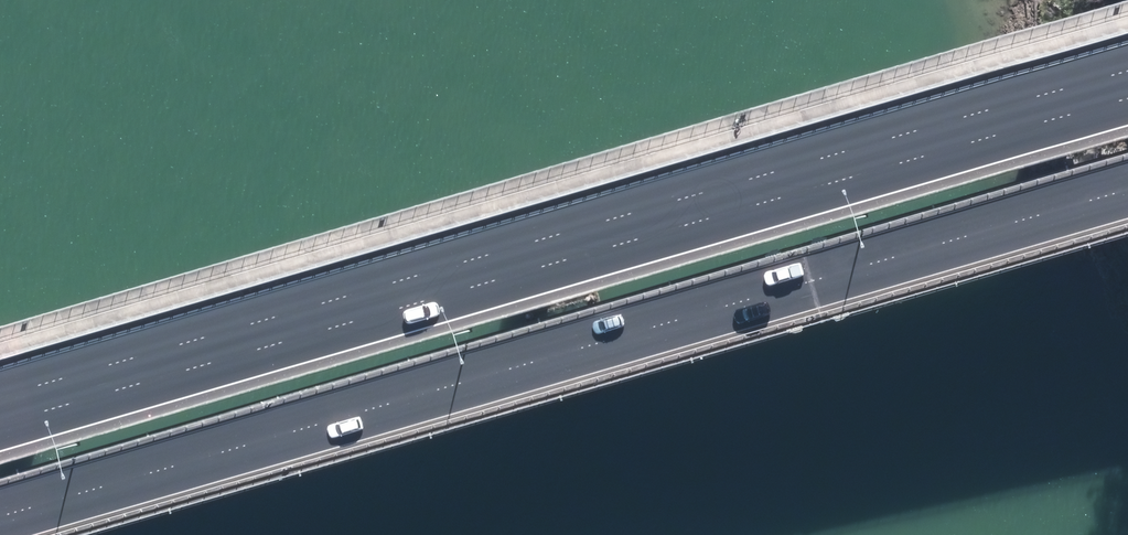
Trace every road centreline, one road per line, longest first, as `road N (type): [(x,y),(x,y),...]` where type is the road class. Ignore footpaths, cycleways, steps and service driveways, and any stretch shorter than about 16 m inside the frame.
road 1 (motorway): [(1127,193),(0,518)]
road 2 (motorway): [(0,429),(1127,105)]

